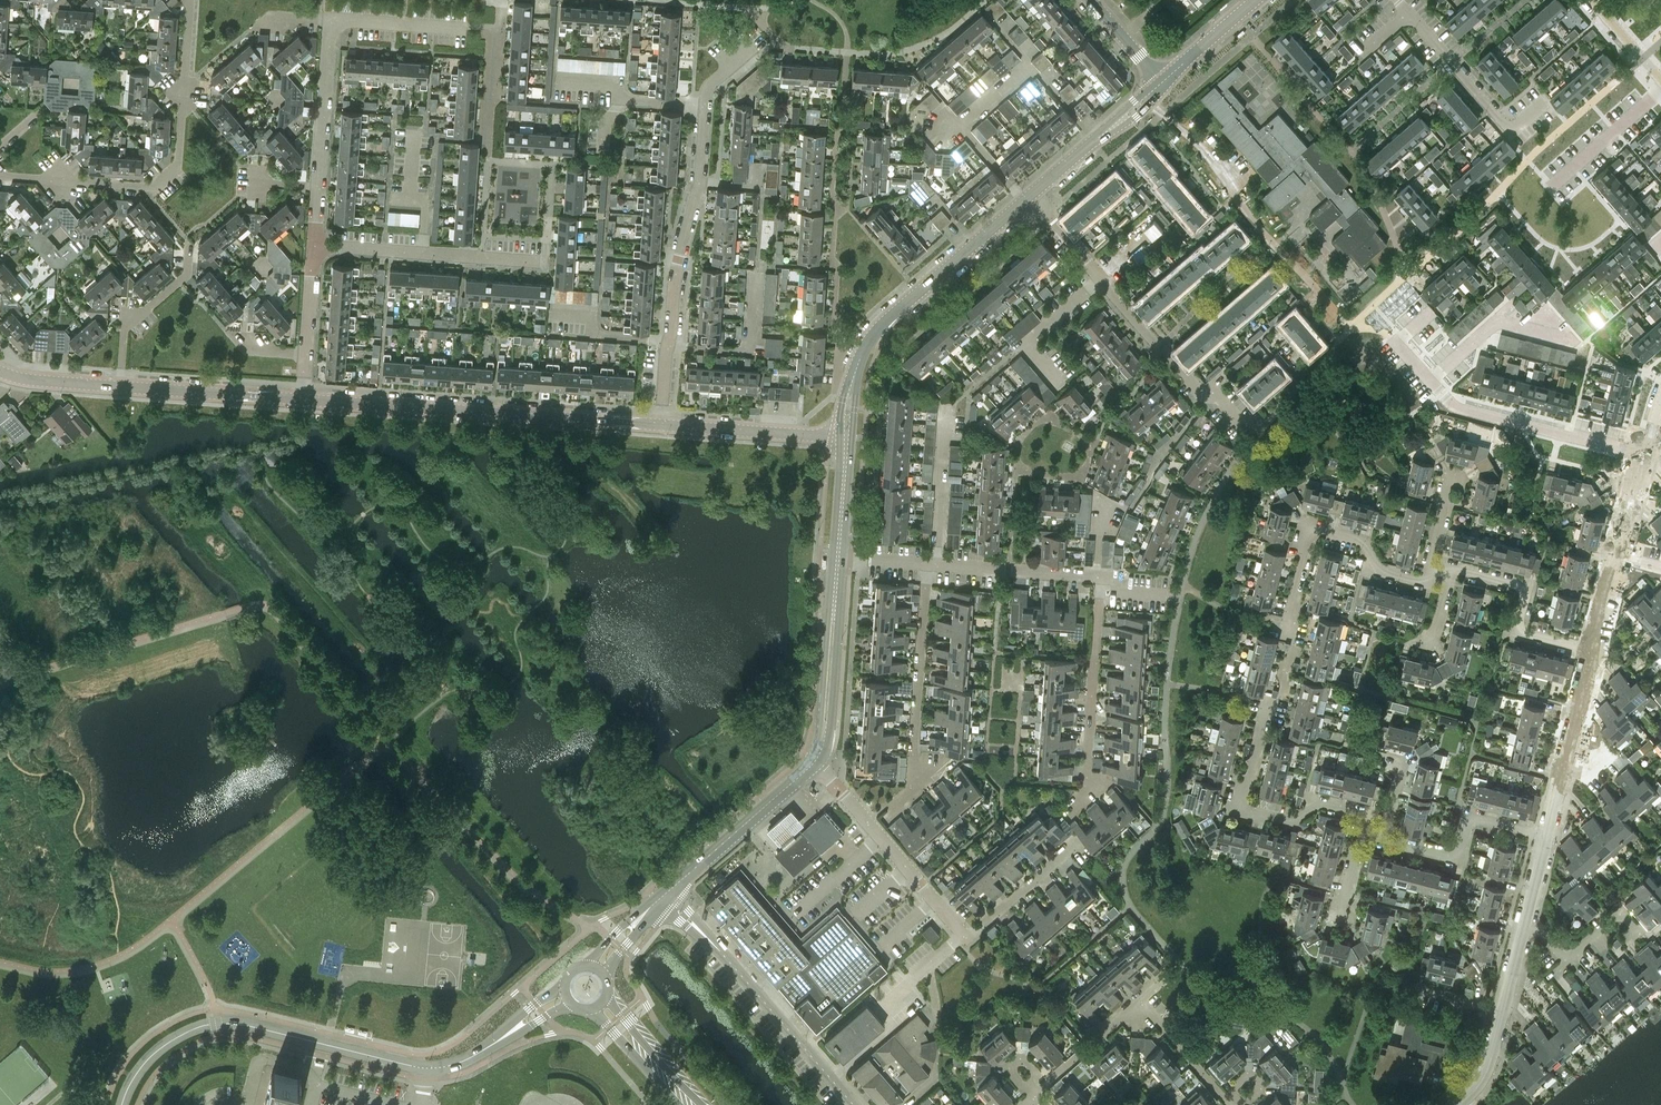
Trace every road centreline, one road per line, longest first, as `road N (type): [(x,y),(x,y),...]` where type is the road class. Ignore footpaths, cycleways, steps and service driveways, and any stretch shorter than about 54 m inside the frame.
road 1 (residential): [(1076,844),(966,939),(815,762)]
road 2 (residential): [(0,173),(154,186),(178,166),(190,0)]
road 3 (residential): [(1642,452),(1433,392),(1393,347),(1433,311)]
road 4 (residential): [(1291,657),(1296,638),(1284,635),(1309,527),(1366,543),(1374,567),(1424,579),(1429,559)]
road 5 (residential): [(1361,832),(1365,815),(1316,803),(1292,820),(1240,808),(1270,699),(1280,702),(1286,680)]
road 6 (tertiary): [(855,1104),(661,897)]
road 7 (residential): [(891,809),(917,785),(928,565)]
road 8 (residential): [(666,347),(677,261),(700,182),(706,106)]
road 9 (residential): [(1068,811),(1085,797),(1105,575)]
road 10 (residential): [(313,242),(546,259)]
road 11 (residential): [(303,399),(530,415)]
road 12 (residential): [(1250,435),(1210,393),(1187,382),(1109,294),(1102,275)]
road 13 (tertiary): [(815,762),(824,740),(838,555)]
road 14 (residential): [(1380,837),(1459,860),(1471,813),(1545,834)]
road 15 (residential): [(1451,565),(1527,587),(1514,633),(1592,654)]
road 16 (tertiary): [(661,897),(815,762)]
road 17 (tertiary): [(428,1068),(229,1023)]
road 18 (tertiary): [(884,323),(1033,193)]
road 19 (residential): [(845,439),(660,425)]
road 20 (residential): [(120,387),(303,399)]
road 21 (residential): [(1511,131),(1396,0)]
road 22 (tertiary): [(1033,193),(1164,81)]
road 23 (residential): [(120,387),(124,326),(187,275),(190,246)]
road 24 (unclassified): [(1625,941),(1637,930),(1621,913),(1566,960),(1546,934),(1522,929)]
road 25 (residential): [(318,187),(332,19)]
road 26 (residential): [(666,347),(749,353),(756,276)]
road 27 (residential): [(706,106),(627,100),(612,83),(554,80)]
road 28 (residential): [(1061,386),(1025,343),(1102,275)]
road 29 (residential): [(936,564),(1094,573)]
road 30 (residential): [(936,564),(945,409)]
road 31 (tertiary): [(122,1104),(137,1074),(168,1042),(204,1024),(229,1023)]
road 32 (residential): [(1230,1104),(1140,1001)]
road 33 (residential): [(332,19),(466,29)]
road 34 (residential): [(660,425),(530,415)]
road 35 (residential): [(1045,1084),(1140,1001)]
road 36 (tertiary): [(1592,654),(1567,723),(1560,774)]
road 37 (tertiary): [(884,323),(851,384),(845,439)]
road 38 (residential): [(0,371),(120,387)]
road 39 (tertiary): [(1164,81),(1253,0)]

